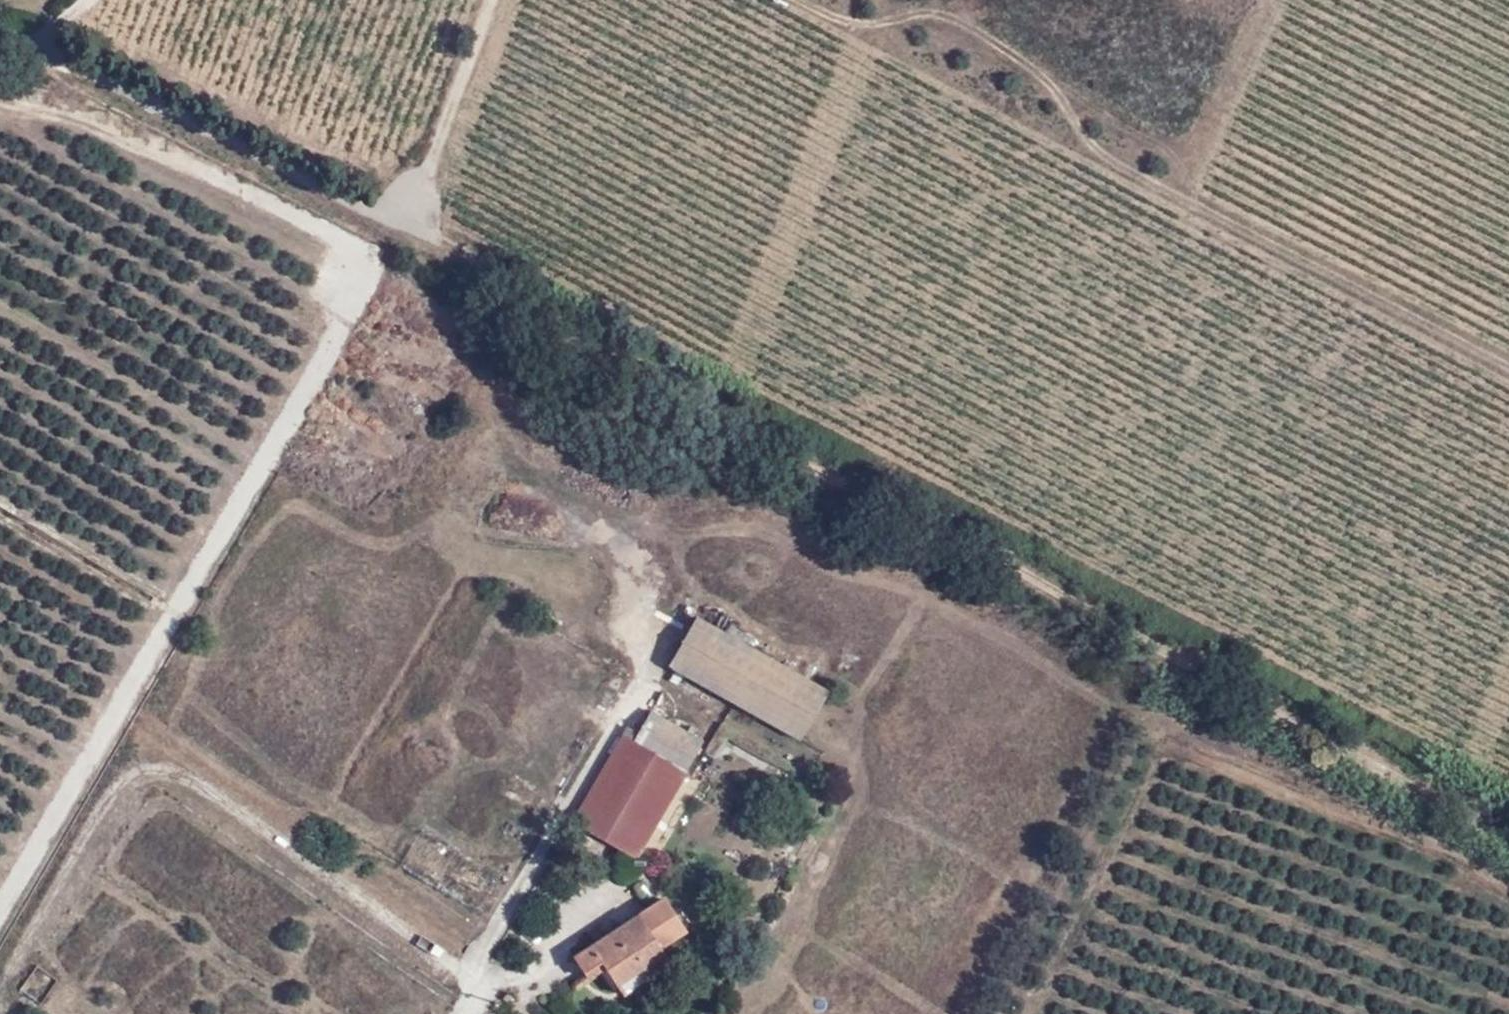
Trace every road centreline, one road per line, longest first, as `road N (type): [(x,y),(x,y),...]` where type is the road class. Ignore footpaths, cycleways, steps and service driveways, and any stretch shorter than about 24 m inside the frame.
road 1 (unclassified): [(1508,835),(817,469),(403,224),(0,40)]
road 2 (track): [(802,0),(848,18),(952,27),(982,40),(1039,77),(1097,149),(1508,367)]
road 3 (track): [(0,986),(89,826),(118,791),(146,775),(177,775),(488,987)]
road 4 (track): [(1038,1013),(1156,759),(1175,753),(1201,761),(1321,810)]
road 5 (track): [(0,106),(53,112),(153,149),(329,233)]
road 6 (track): [(492,0),(403,224)]
road 7 (track): [(1179,197),(1278,0)]
road 8 (track): [(0,507),(174,610)]

